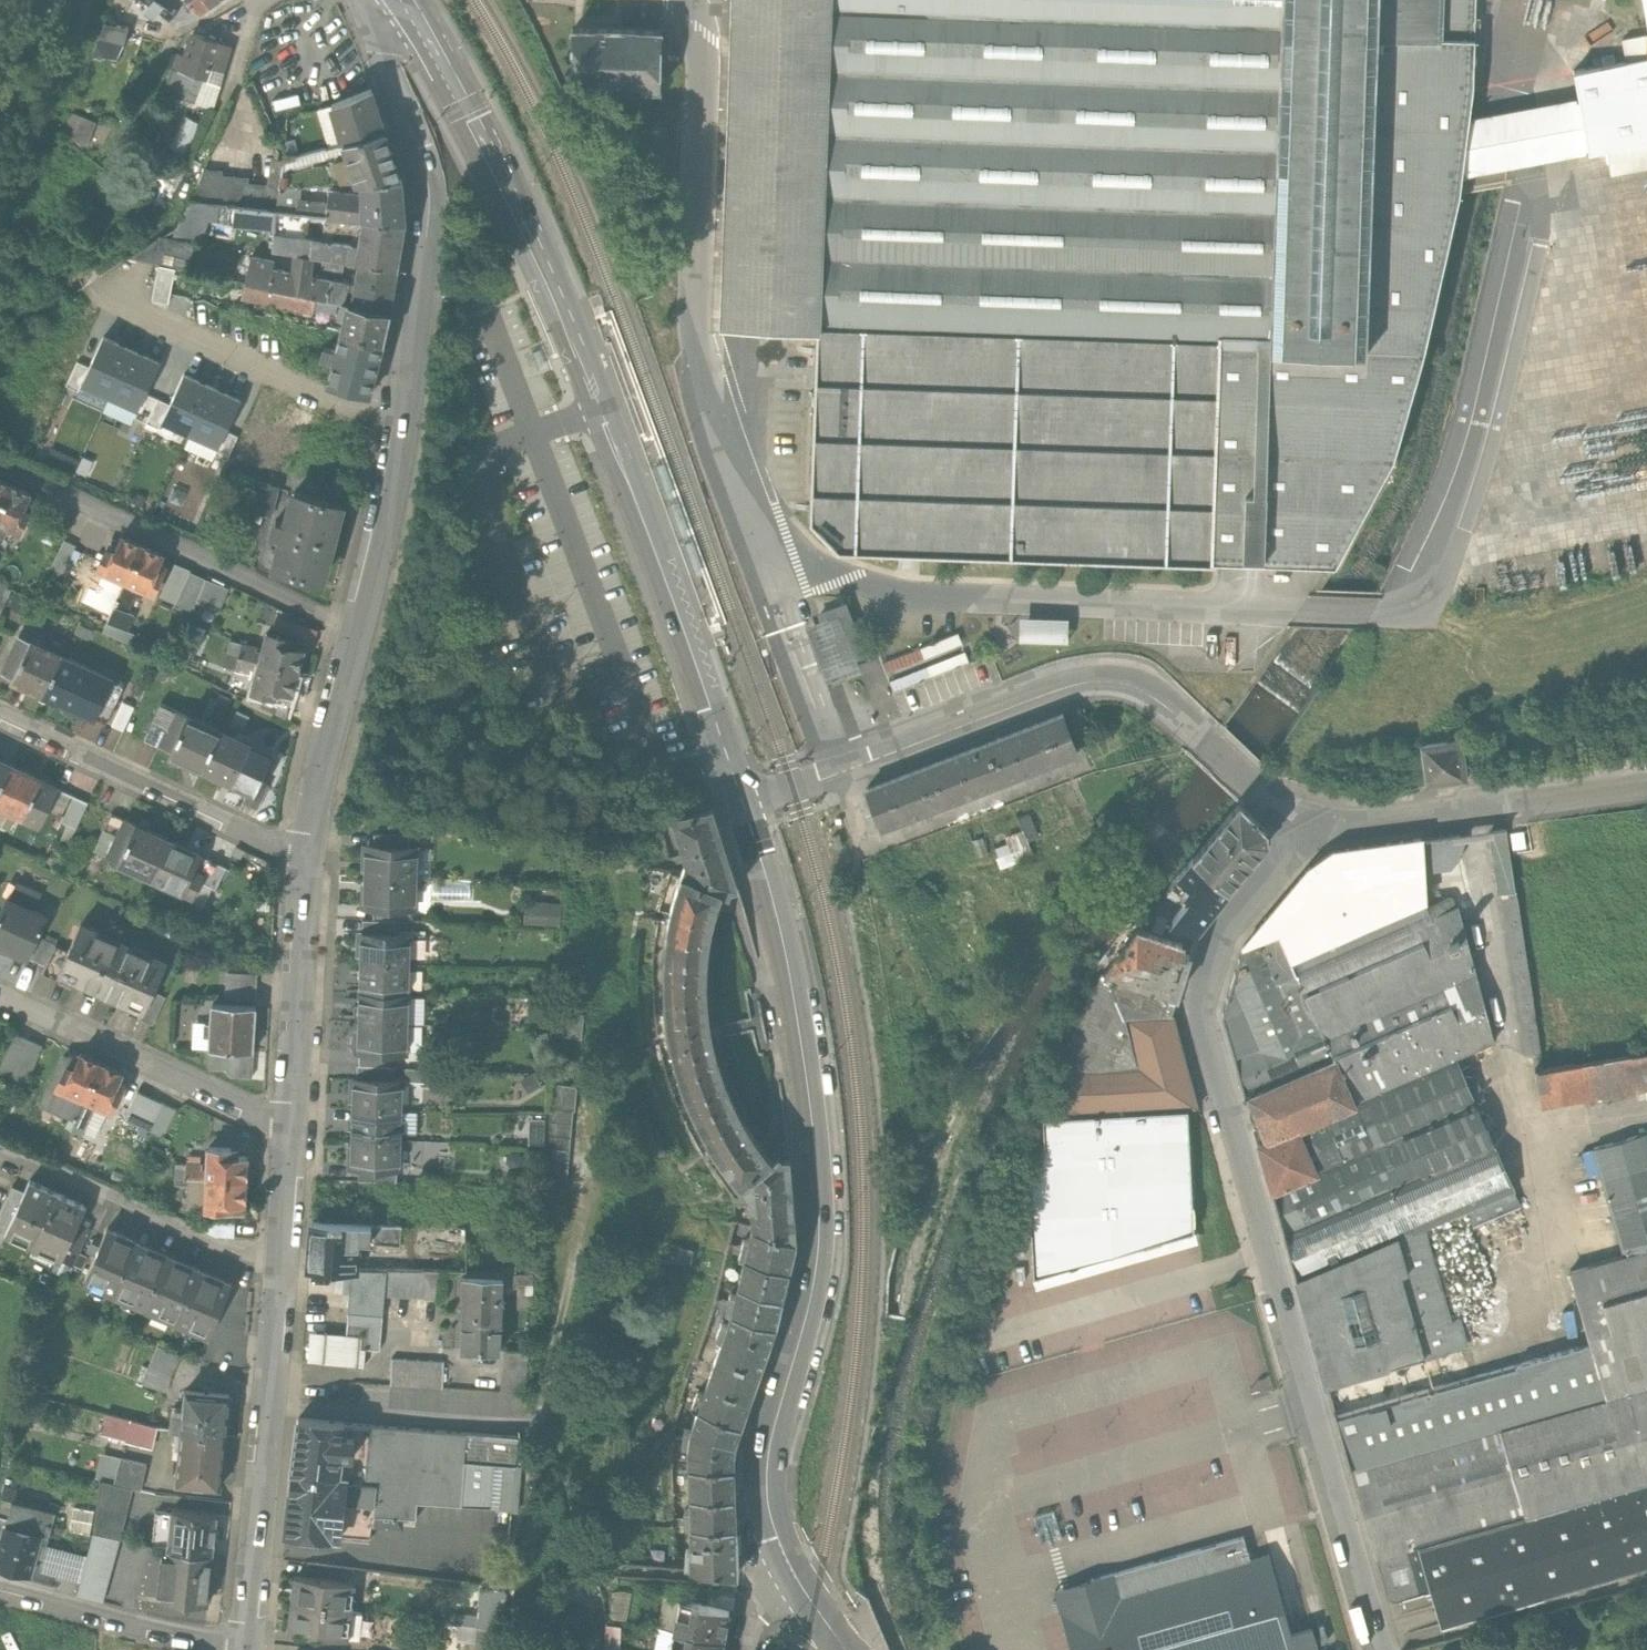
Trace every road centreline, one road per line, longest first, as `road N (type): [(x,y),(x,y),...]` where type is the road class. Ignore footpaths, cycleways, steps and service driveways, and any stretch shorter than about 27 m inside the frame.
road 1 (residential): [(246,1646),(280,1273),(305,856),(401,428),(429,210),(370,0)]
road 2 (unclassified): [(1315,827),(1220,945),(1204,988),(1203,1021),(1382,1649)]
road 3 (secondary): [(743,805),(795,985),(824,1182),(825,1247),(812,1314),(765,1457),(774,1537),(796,1580)]
road 4 (unclassified): [(1315,827),(1283,810),(1156,698),(1103,681),(1056,690),(743,805)]
road 5 (secondary): [(559,305),(743,805)]
road 6 (track): [(268,1409),(546,1429),(582,1570),(582,1598)]
road 7 (secondary): [(559,305),(503,179),(403,0)]
road 8 (unclassified): [(1646,781),(1315,827)]
road 9 (residential): [(246,1646),(161,1633),(0,1590)]
road 10 (residential): [(561,1649),(582,1598),(611,1617),(615,1649)]

